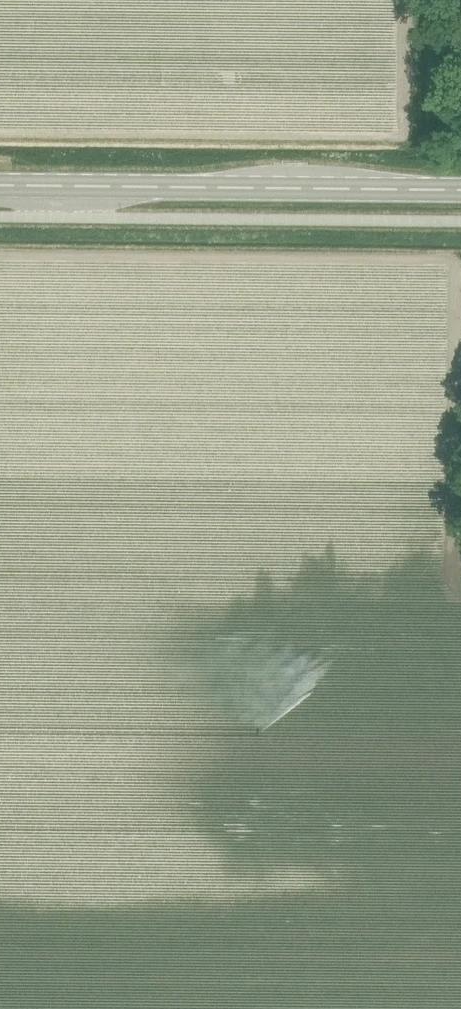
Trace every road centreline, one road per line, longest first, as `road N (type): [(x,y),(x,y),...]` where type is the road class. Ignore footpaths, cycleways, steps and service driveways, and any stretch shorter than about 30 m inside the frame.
road 1 (secondary): [(460,190),(0,186)]

